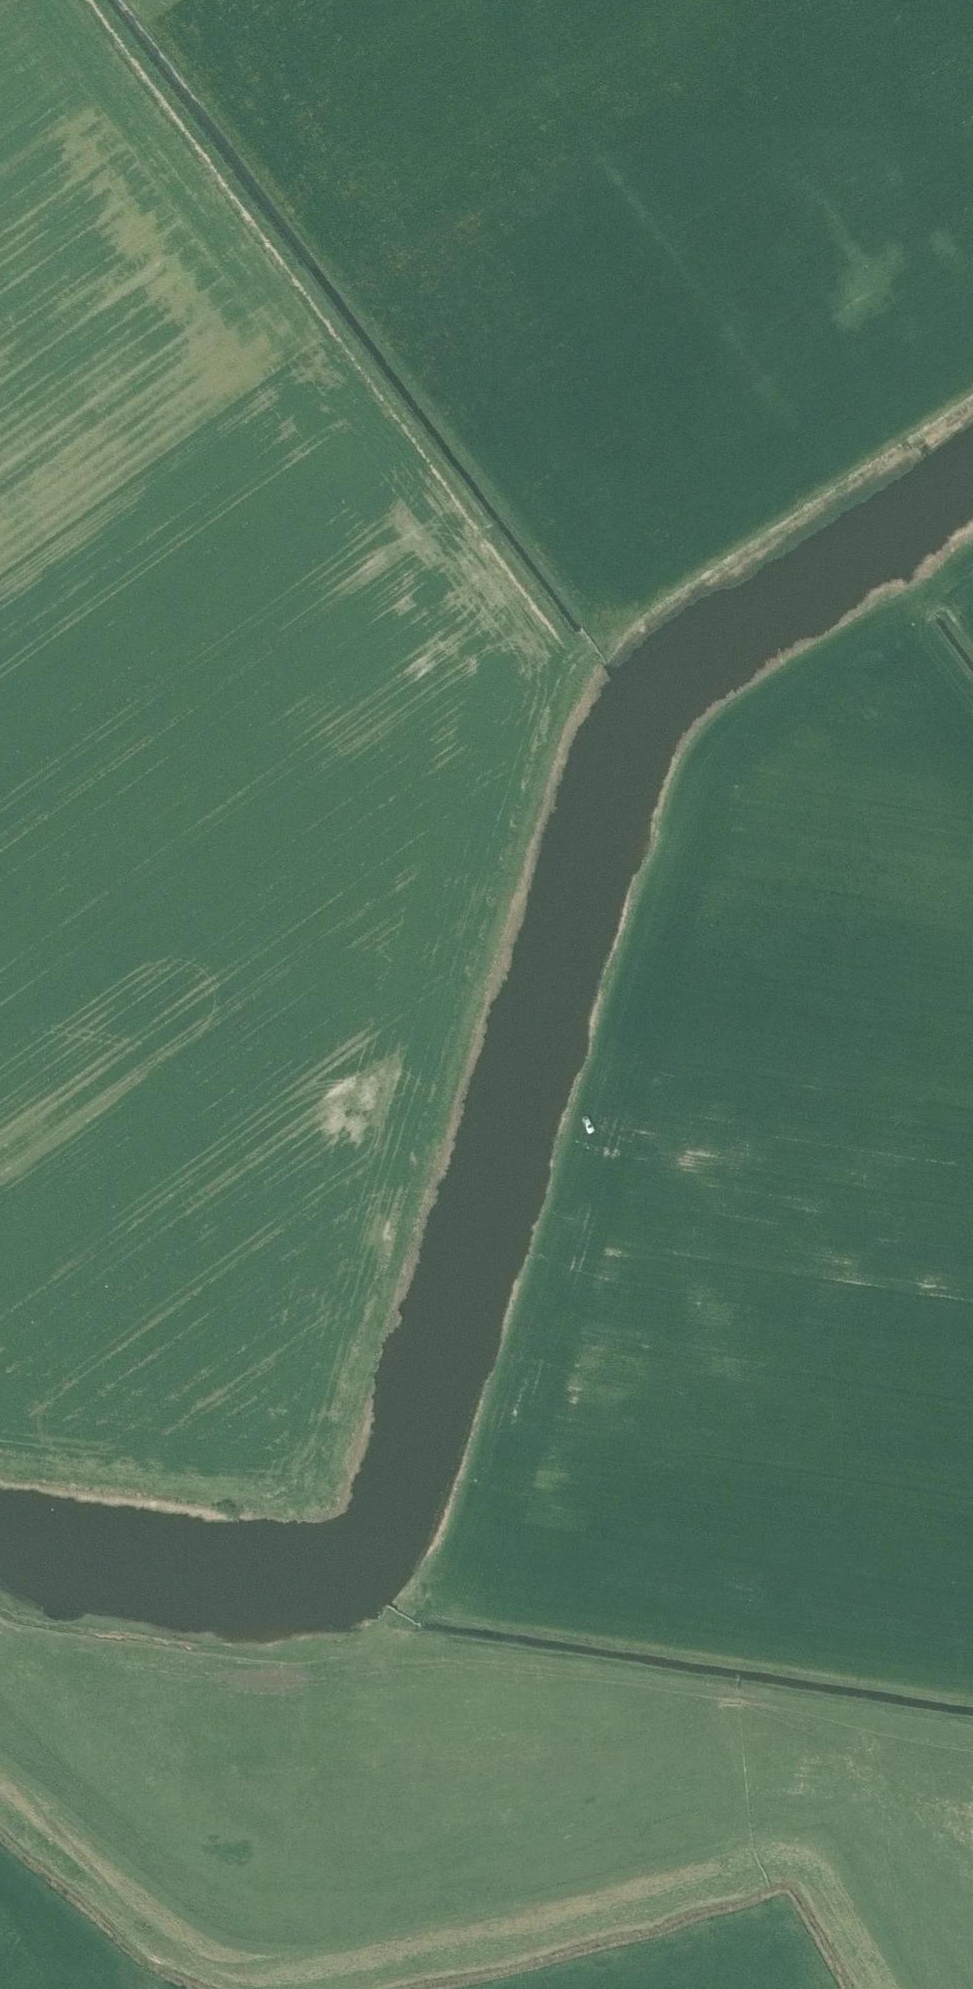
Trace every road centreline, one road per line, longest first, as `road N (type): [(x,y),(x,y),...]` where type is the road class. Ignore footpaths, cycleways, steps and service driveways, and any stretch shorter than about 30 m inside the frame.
road 1 (track): [(0,1900),(28,1892),(120,1988)]

